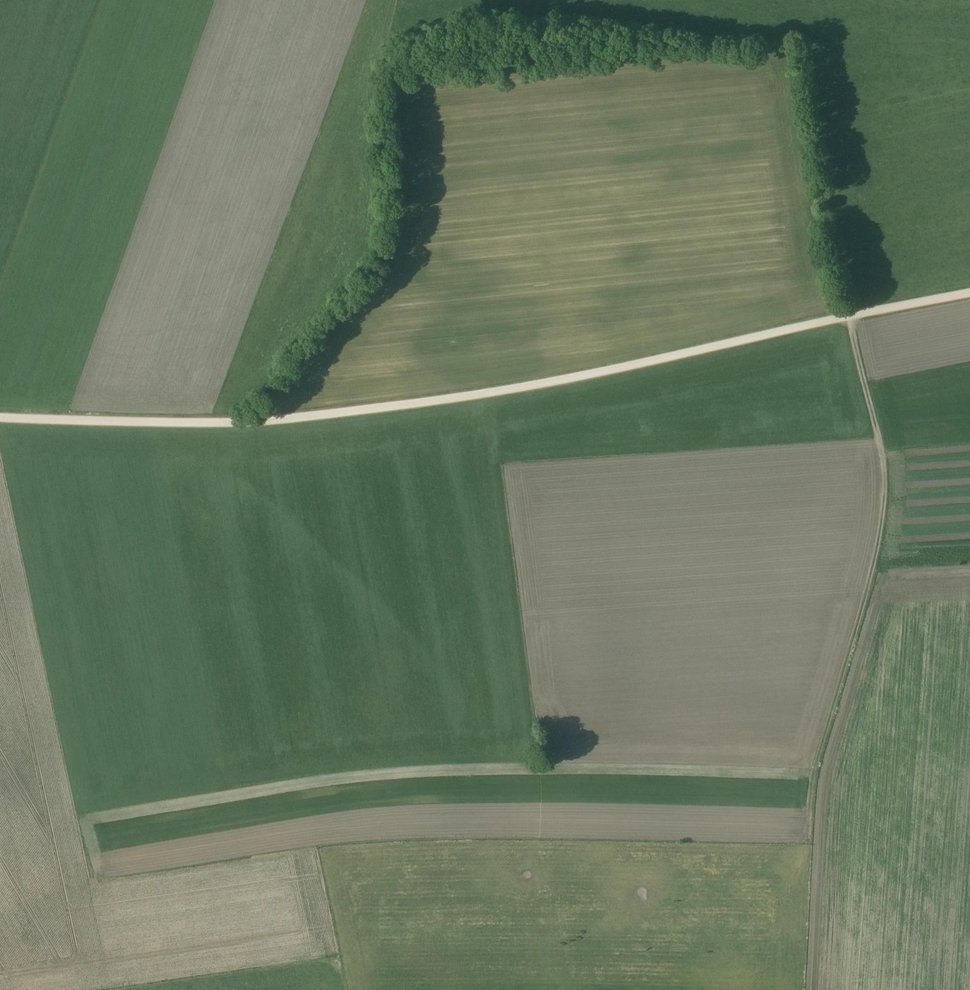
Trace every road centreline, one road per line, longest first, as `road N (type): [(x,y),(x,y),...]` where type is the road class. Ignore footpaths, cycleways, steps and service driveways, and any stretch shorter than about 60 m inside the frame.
road 1 (track): [(0,418),(267,422),(404,407),(969,295)]

